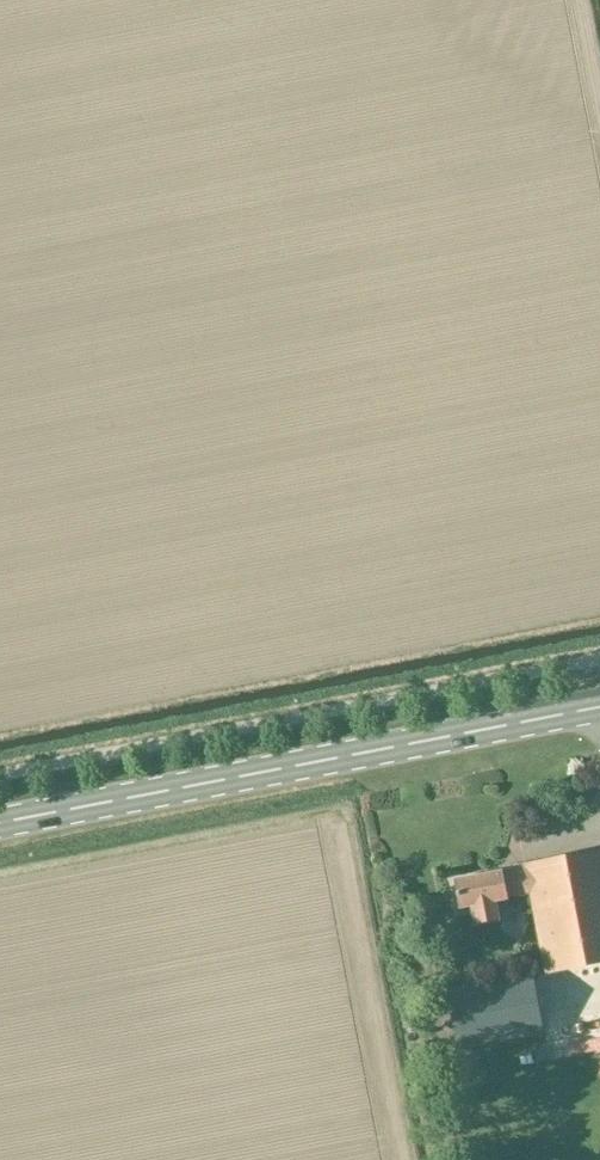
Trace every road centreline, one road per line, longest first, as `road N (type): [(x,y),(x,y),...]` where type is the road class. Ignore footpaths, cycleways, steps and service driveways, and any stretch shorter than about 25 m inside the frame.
road 1 (secondary): [(0,823),(599,707)]

